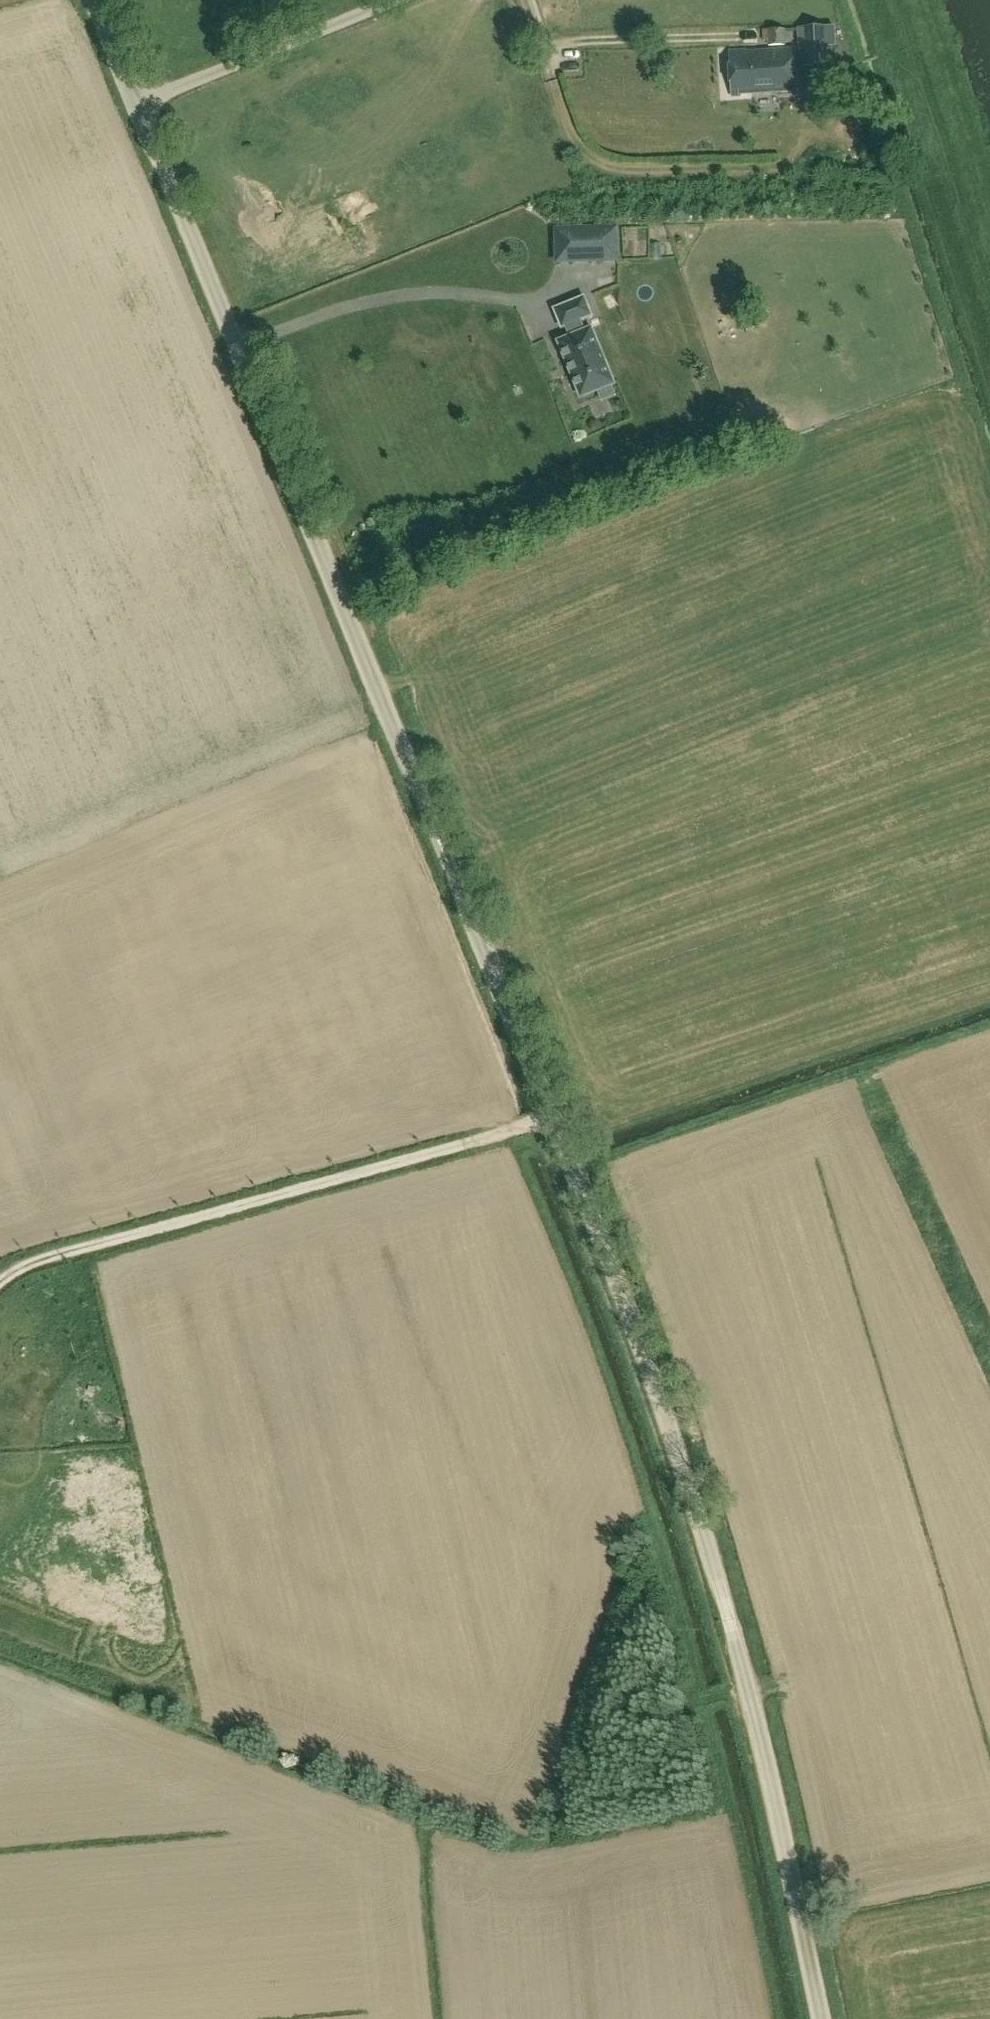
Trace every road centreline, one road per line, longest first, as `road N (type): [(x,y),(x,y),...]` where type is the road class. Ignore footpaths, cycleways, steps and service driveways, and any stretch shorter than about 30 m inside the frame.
road 1 (unclassified): [(822,2018),(744,1652),(670,1417),(514,1004),(91,0)]

